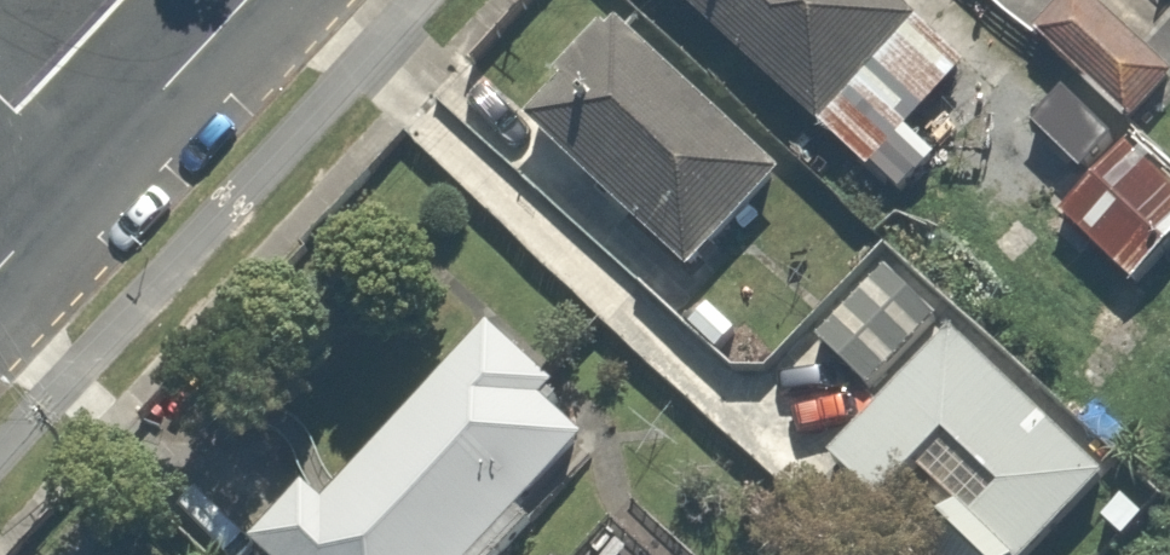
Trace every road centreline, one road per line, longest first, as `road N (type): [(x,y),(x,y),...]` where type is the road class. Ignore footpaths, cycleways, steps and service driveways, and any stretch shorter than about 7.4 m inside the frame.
road 1 (tertiary): [(82,178),(245,0)]
road 2 (tertiary): [(0,267),(82,178)]

